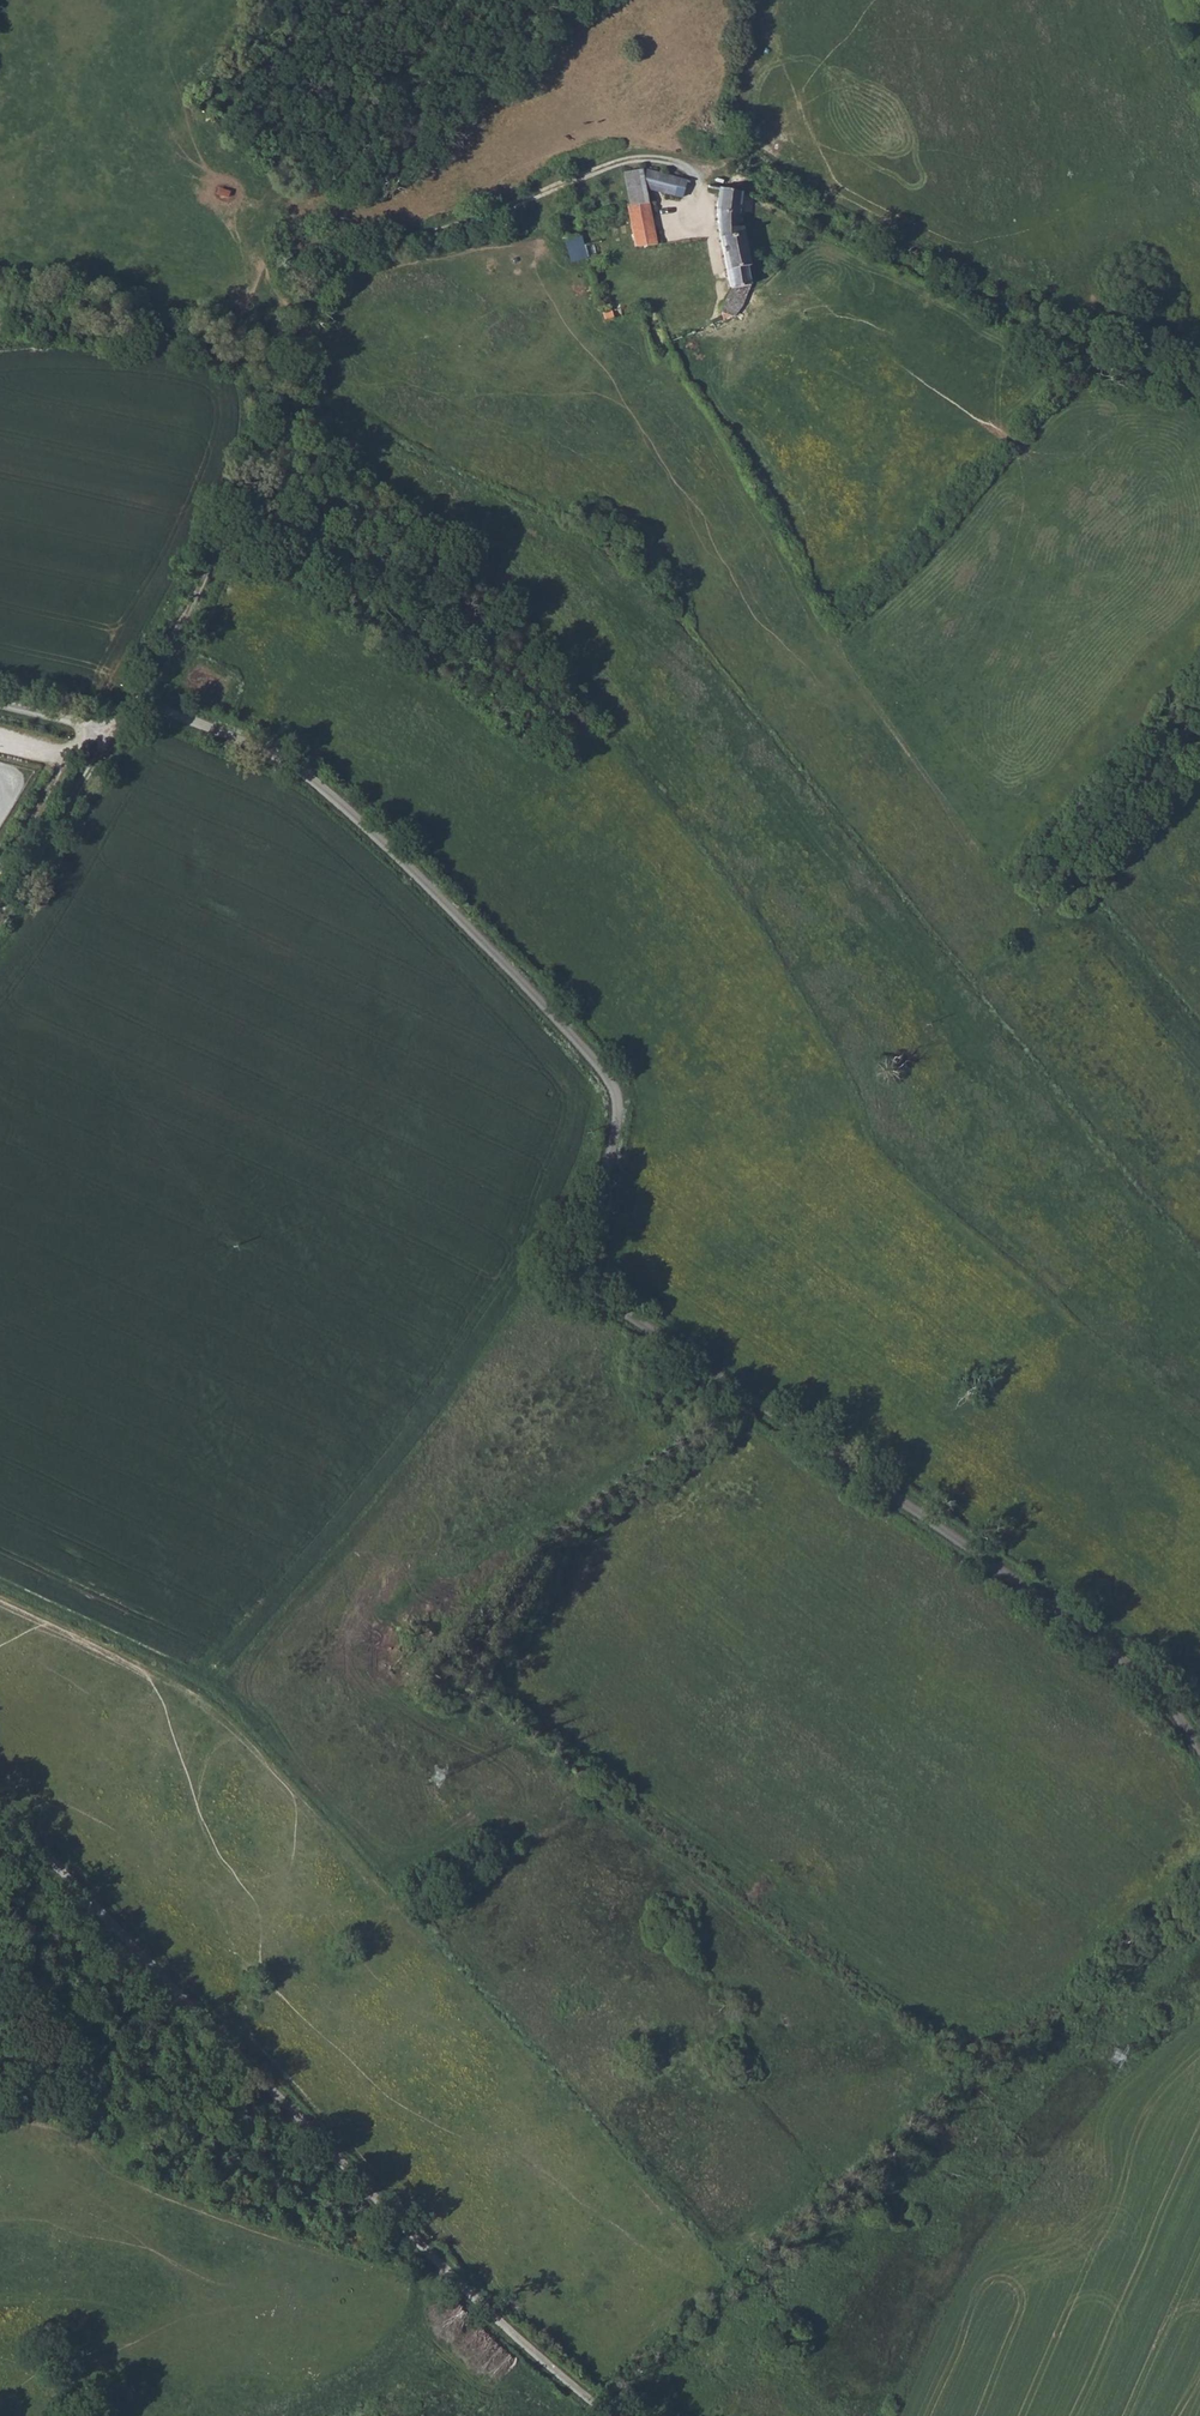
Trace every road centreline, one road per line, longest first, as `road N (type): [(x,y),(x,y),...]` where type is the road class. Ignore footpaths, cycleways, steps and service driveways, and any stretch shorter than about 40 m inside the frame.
road 1 (unclassified): [(1199,1744),(1143,1679),(1009,1576),(595,1288),(589,1275),(616,1103),(604,1072),(340,797),(230,732),(159,711),(125,710)]
road 2 (track): [(693,173),(639,160),(431,234),(336,251),(307,283),(297,356),(259,448),(111,738),(0,912)]
road 3 (unclassified): [(0,1807),(493,2315),(609,2415)]
road 4 (unclassified): [(0,702),(100,725),(125,710)]
road 5 (track): [(0,870),(73,762)]

